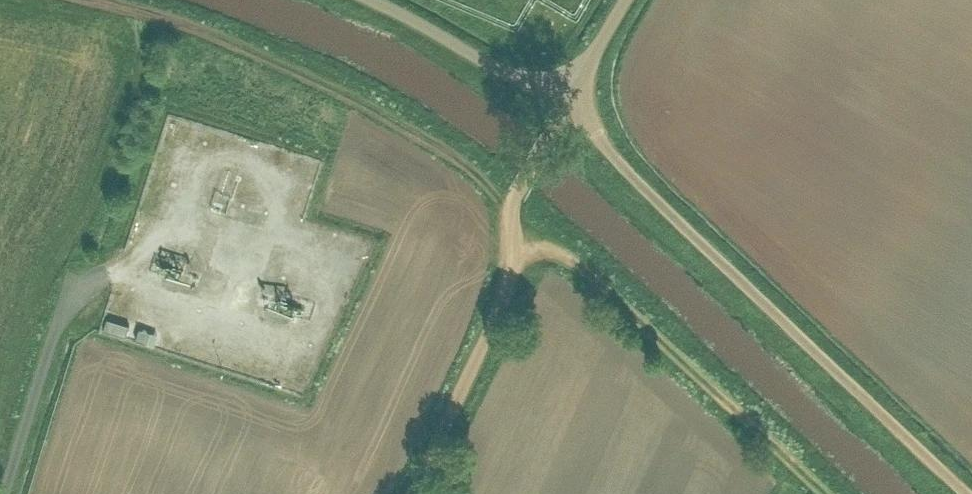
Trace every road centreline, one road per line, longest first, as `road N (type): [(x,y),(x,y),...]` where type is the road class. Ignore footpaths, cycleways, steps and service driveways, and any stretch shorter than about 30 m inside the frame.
road 1 (unclassified): [(968,493),(566,105)]
road 2 (track): [(127,0),(296,62),(476,168),(511,208)]
road 3 (unclassified): [(566,105),(514,199),(509,283),(413,493)]
road 4 (track): [(511,252),(552,249),(569,258),(824,493)]
road 5 (unclassified): [(373,0),(566,105)]

